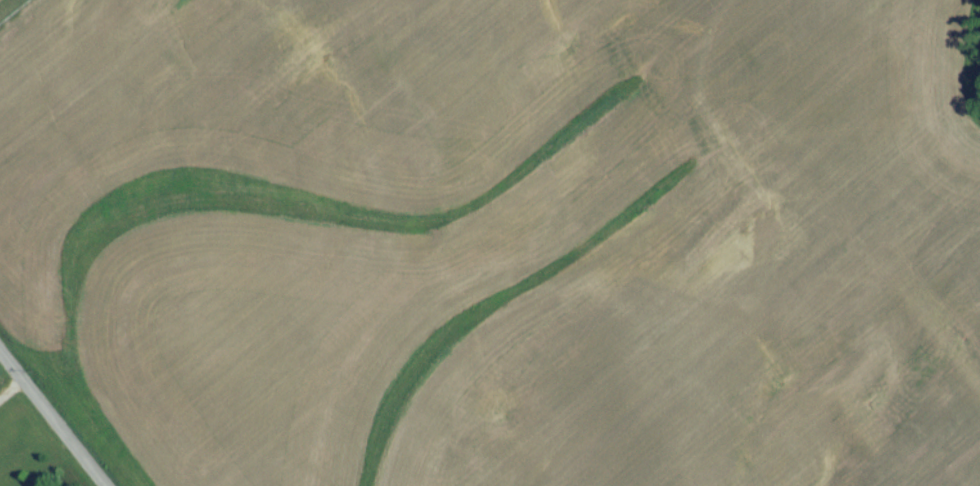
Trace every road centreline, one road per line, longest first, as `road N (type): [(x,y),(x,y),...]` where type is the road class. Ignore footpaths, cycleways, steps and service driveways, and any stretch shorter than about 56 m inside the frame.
road 1 (residential): [(99,485),(0,360)]

